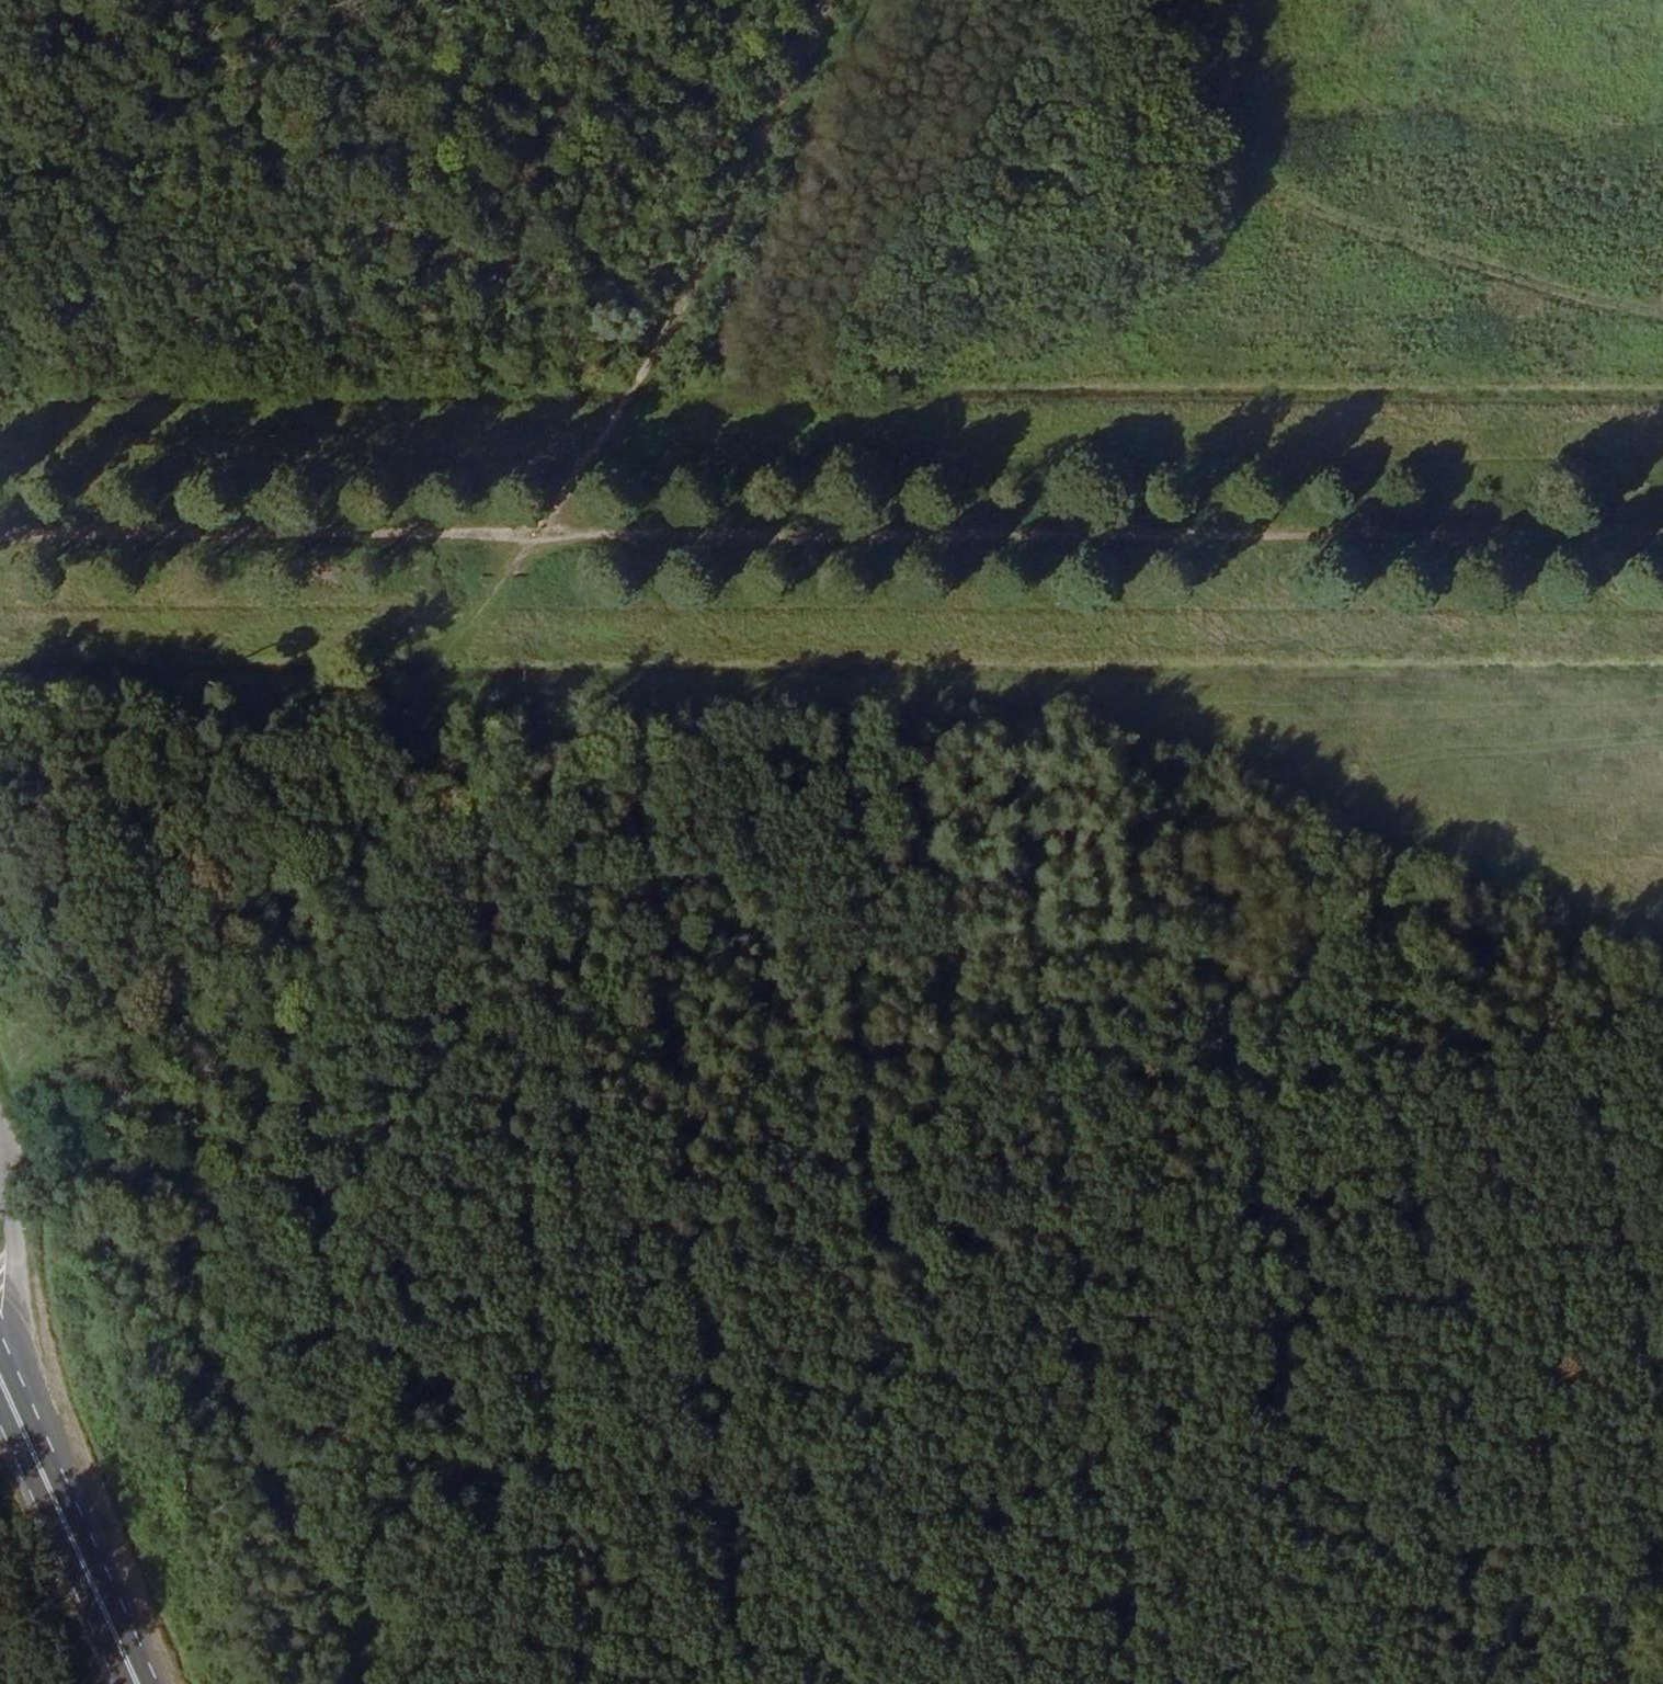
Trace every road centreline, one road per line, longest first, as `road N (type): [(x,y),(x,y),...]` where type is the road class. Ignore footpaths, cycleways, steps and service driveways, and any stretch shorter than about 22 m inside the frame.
road 1 (track): [(0,535),(1662,536)]
road 2 (track): [(832,0),(669,328),(536,537)]
road 3 (primary): [(0,1374),(137,1683)]

